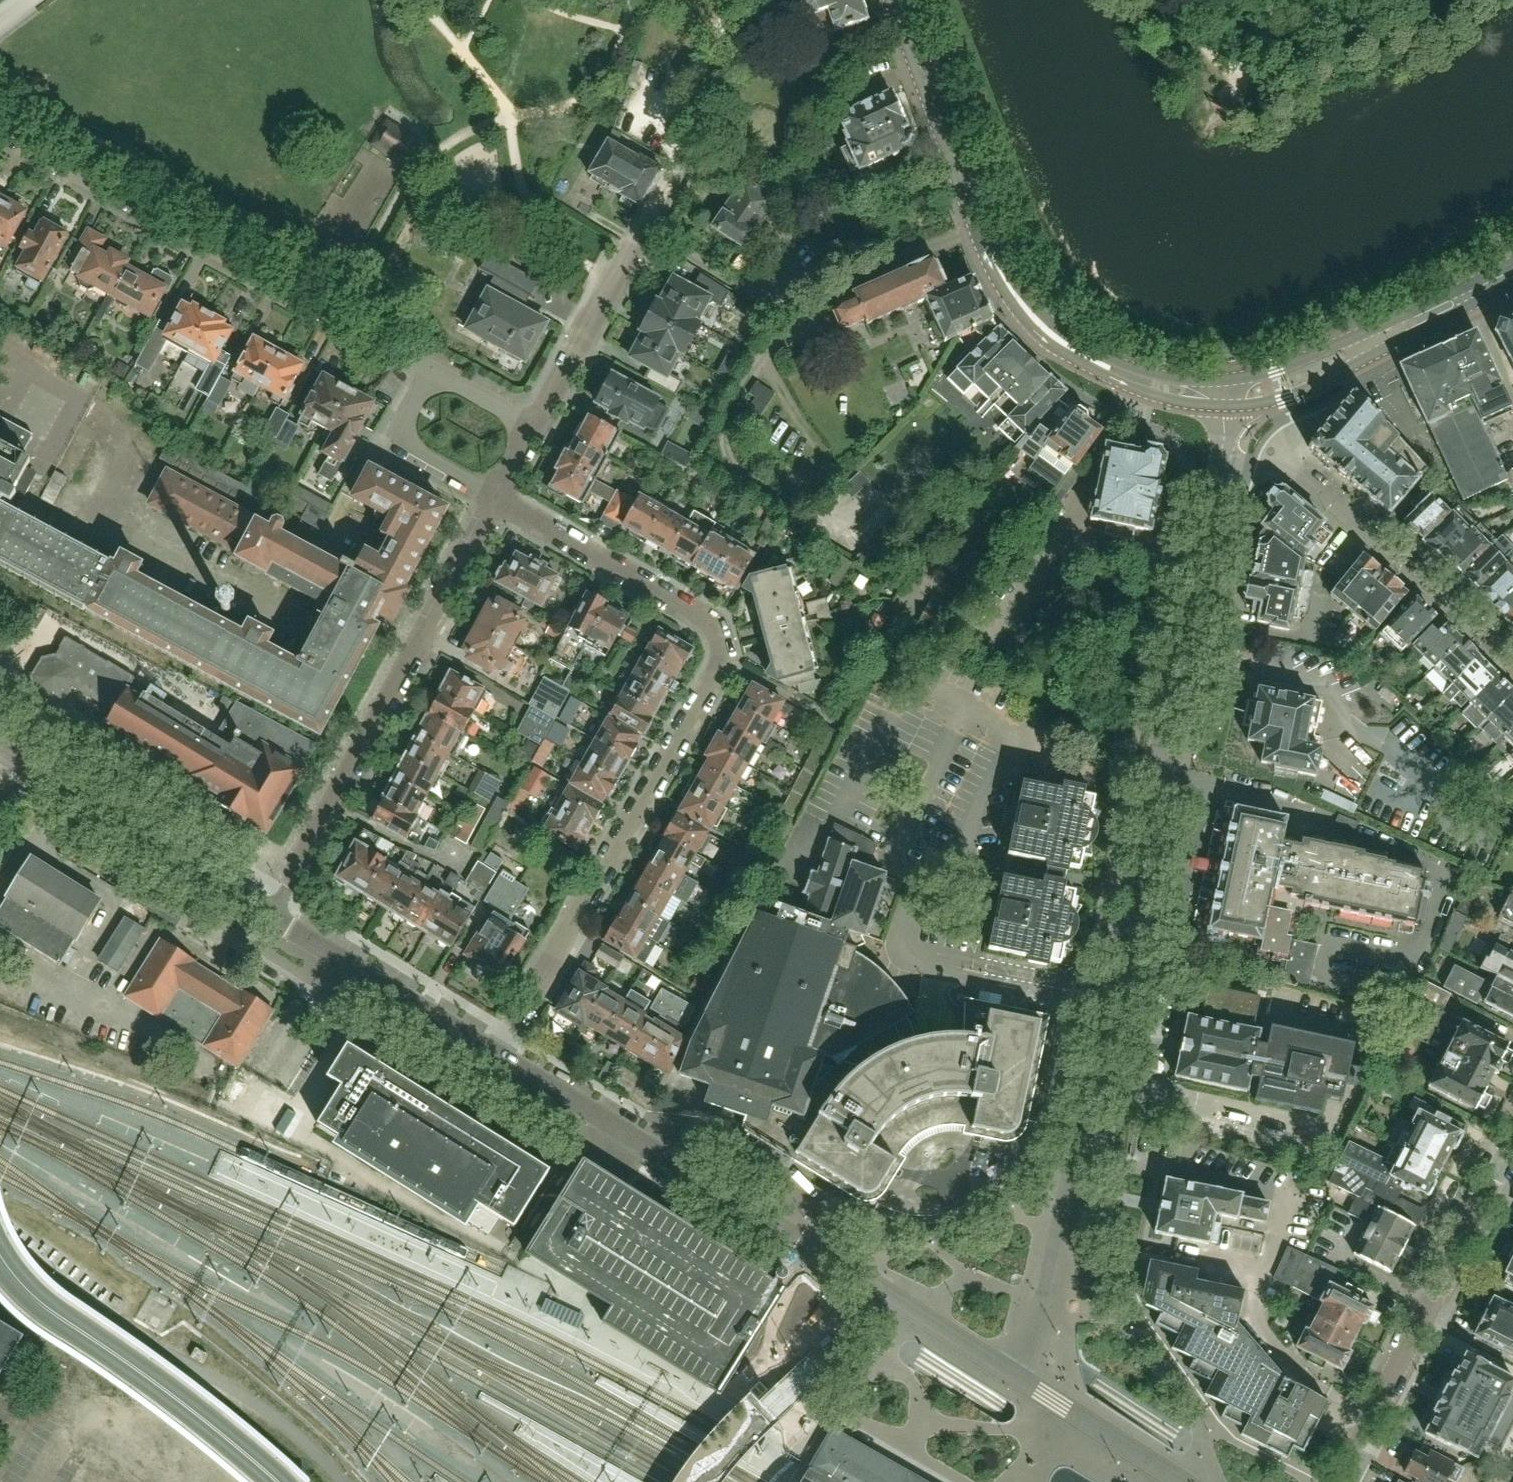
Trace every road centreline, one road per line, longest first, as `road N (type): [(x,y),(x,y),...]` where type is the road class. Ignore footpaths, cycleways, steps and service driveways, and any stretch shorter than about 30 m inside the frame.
road 1 (residential): [(1010,1373),(1039,1309),(1217,465)]
road 2 (residential): [(497,499),(699,617),(716,637),(720,661),(498,1053)]
road 3 (tertiary): [(1010,1373),(498,1053)]
road 4 (secondary): [(1221,393),(1163,387),(1114,370),(1058,340),(1019,301),(980,227),(896,0)]
road 5 (residential): [(428,368),(0,130)]
road 6 (residential): [(497,499),(271,913)]
road 7 (residential): [(1512,1137),(1334,1481)]
road 8 (residential): [(1217,465),(1296,478),(1512,665)]
road 9 (residential): [(535,426),(685,140)]
road 10 (secondary): [(1221,393),(1280,385),(1512,273)]
road 11 (tertiary): [(0,749),(271,913)]
road 12 (tertiary): [(498,1053),(271,913)]
road 13 (tertiary): [(1181,1481),(1010,1373)]
road 14 (residential): [(497,499),(404,448),(398,429),(428,368)]
road 15 (residential): [(535,426),(428,368)]

